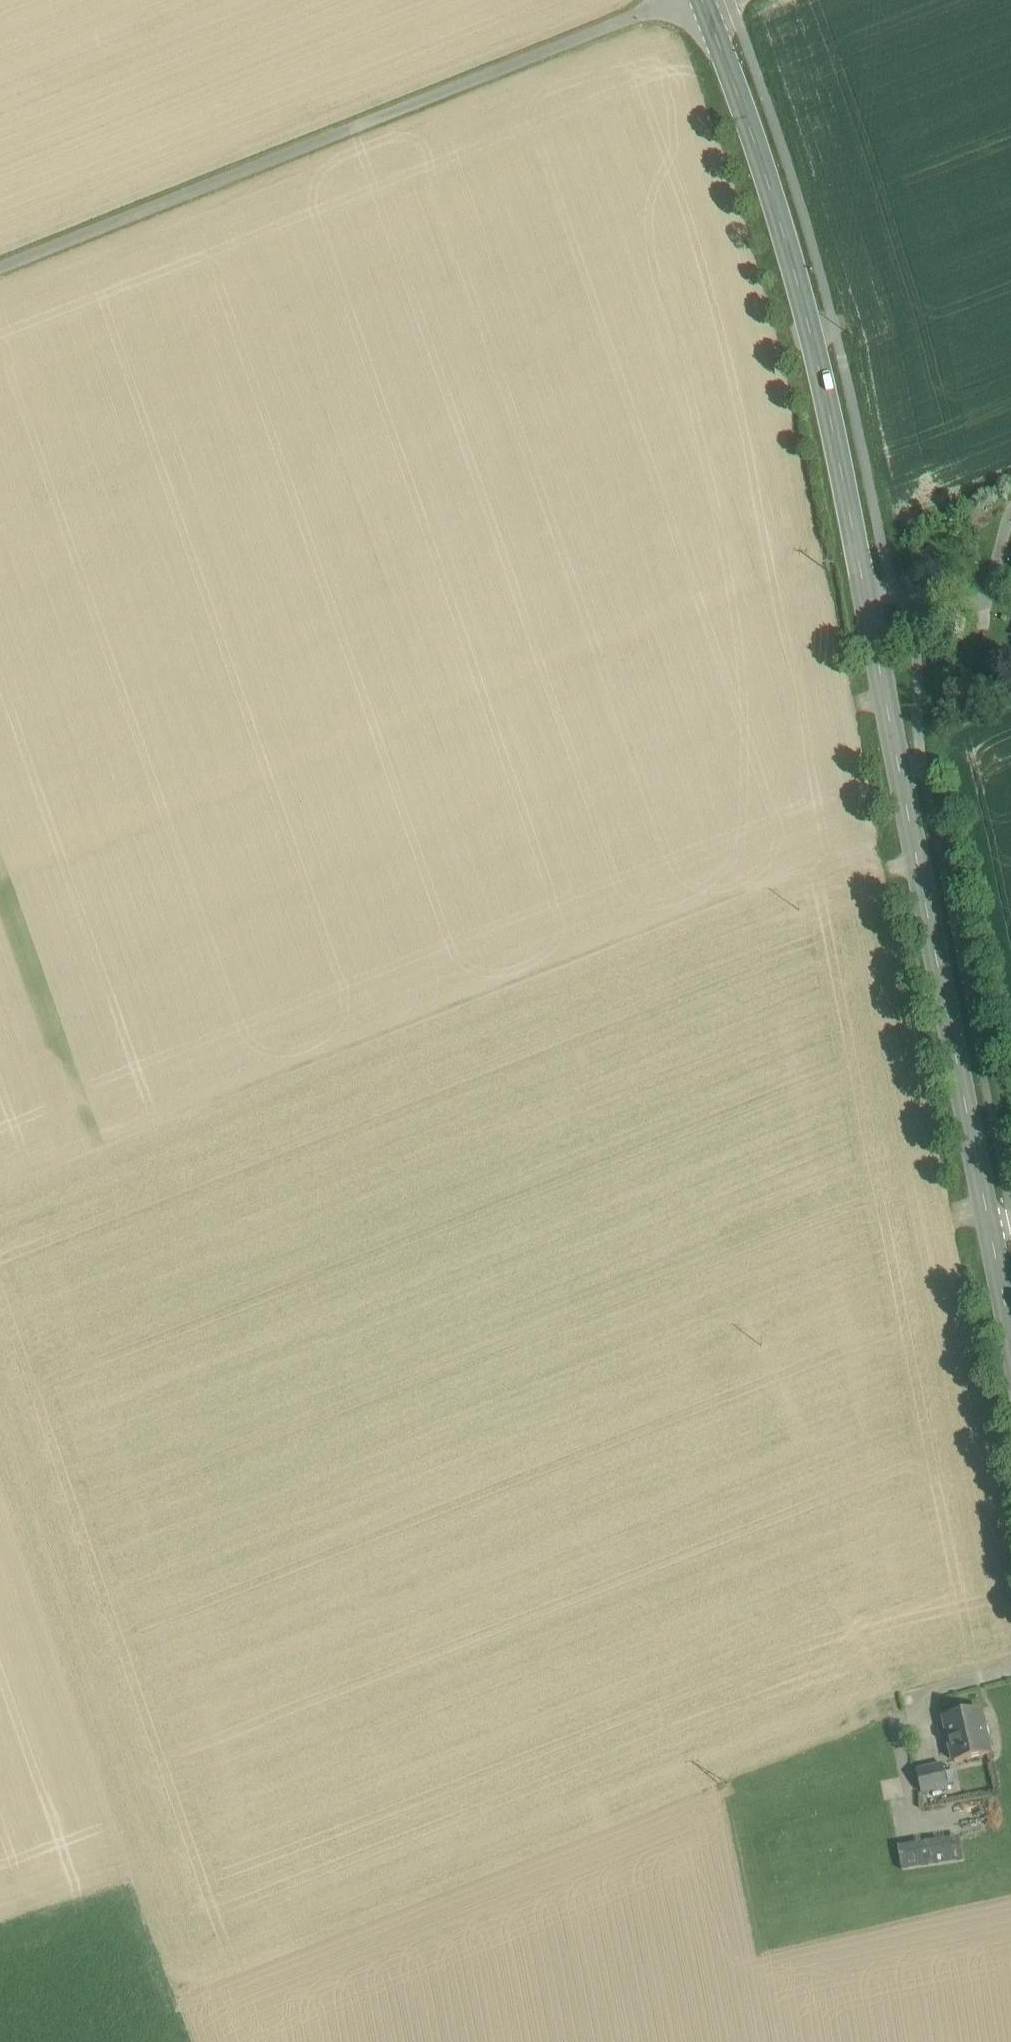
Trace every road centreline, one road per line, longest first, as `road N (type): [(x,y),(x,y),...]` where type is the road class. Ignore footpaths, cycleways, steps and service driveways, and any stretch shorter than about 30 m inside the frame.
road 1 (secondary): [(705,1),(831,416),(1010,1336)]
road 2 (unclassified): [(705,1),(633,18),(0,268)]

